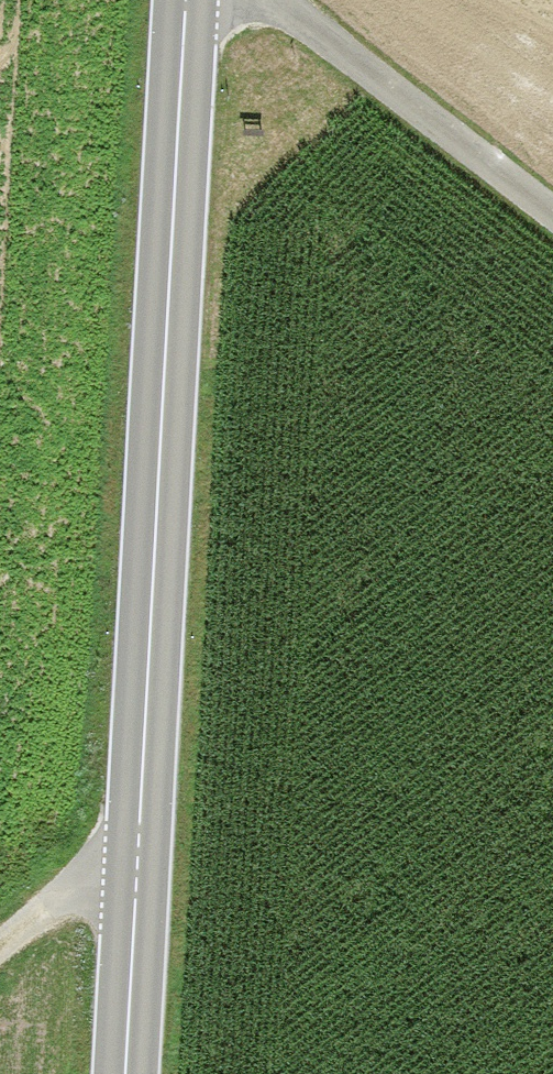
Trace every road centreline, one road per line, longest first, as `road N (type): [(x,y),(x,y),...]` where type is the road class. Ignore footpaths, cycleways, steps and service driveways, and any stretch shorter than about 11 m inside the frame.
road 1 (secondary): [(125,1073),(180,0)]
road 2 (track): [(552,219),(257,0)]
road 3 (track): [(0,984),(136,861)]

